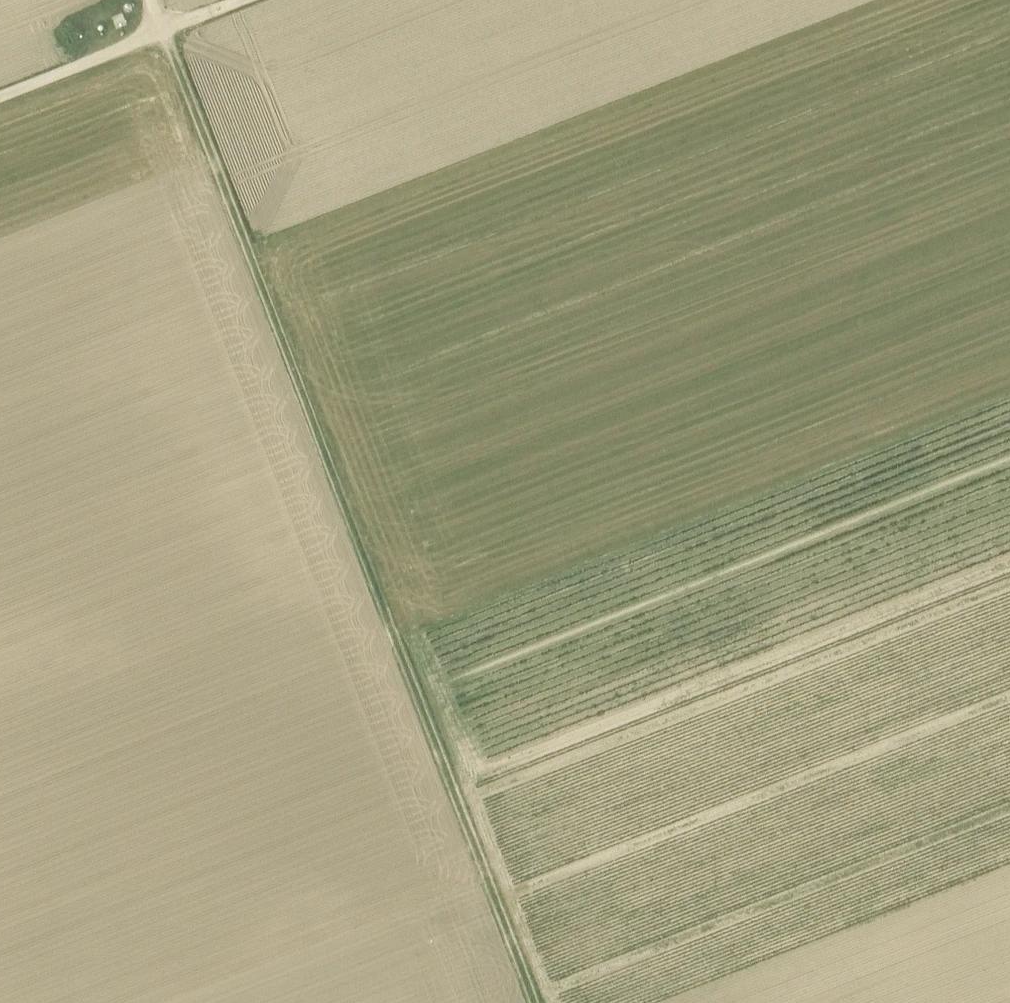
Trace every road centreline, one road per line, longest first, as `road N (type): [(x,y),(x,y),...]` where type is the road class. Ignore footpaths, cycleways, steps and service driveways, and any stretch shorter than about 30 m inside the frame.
road 1 (track): [(163,29),(531,1002)]
road 2 (track): [(0,94),(163,29)]

